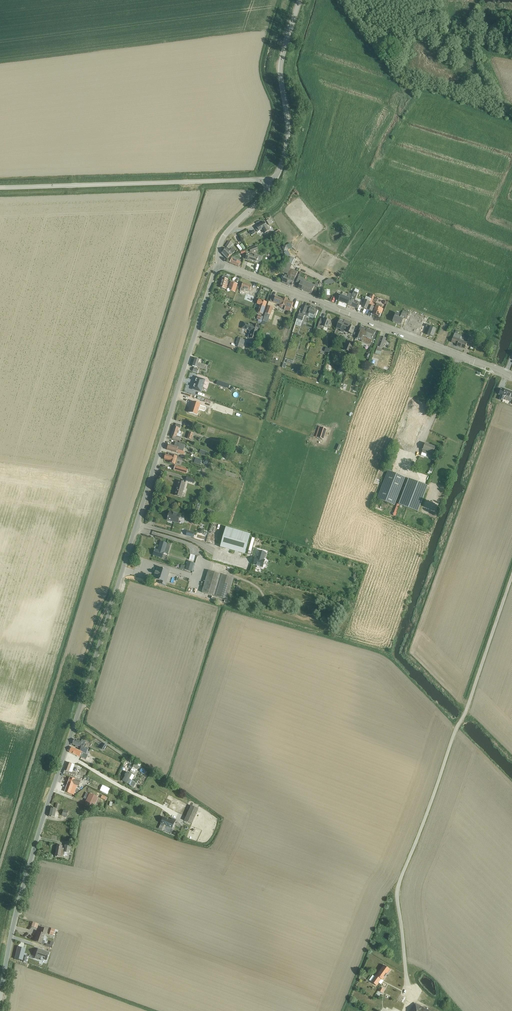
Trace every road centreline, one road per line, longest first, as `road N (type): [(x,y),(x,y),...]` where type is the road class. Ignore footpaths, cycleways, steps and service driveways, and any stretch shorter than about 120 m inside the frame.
road 1 (tertiary): [(0,997),(45,813),(217,264)]
road 2 (unclassified): [(405,961),(398,885),(511,580)]
road 3 (tertiary): [(511,376),(217,264)]
road 4 (unclassified): [(0,188),(272,185)]
road 5 (tertiary): [(272,185),(288,138),(281,62),(300,0)]

